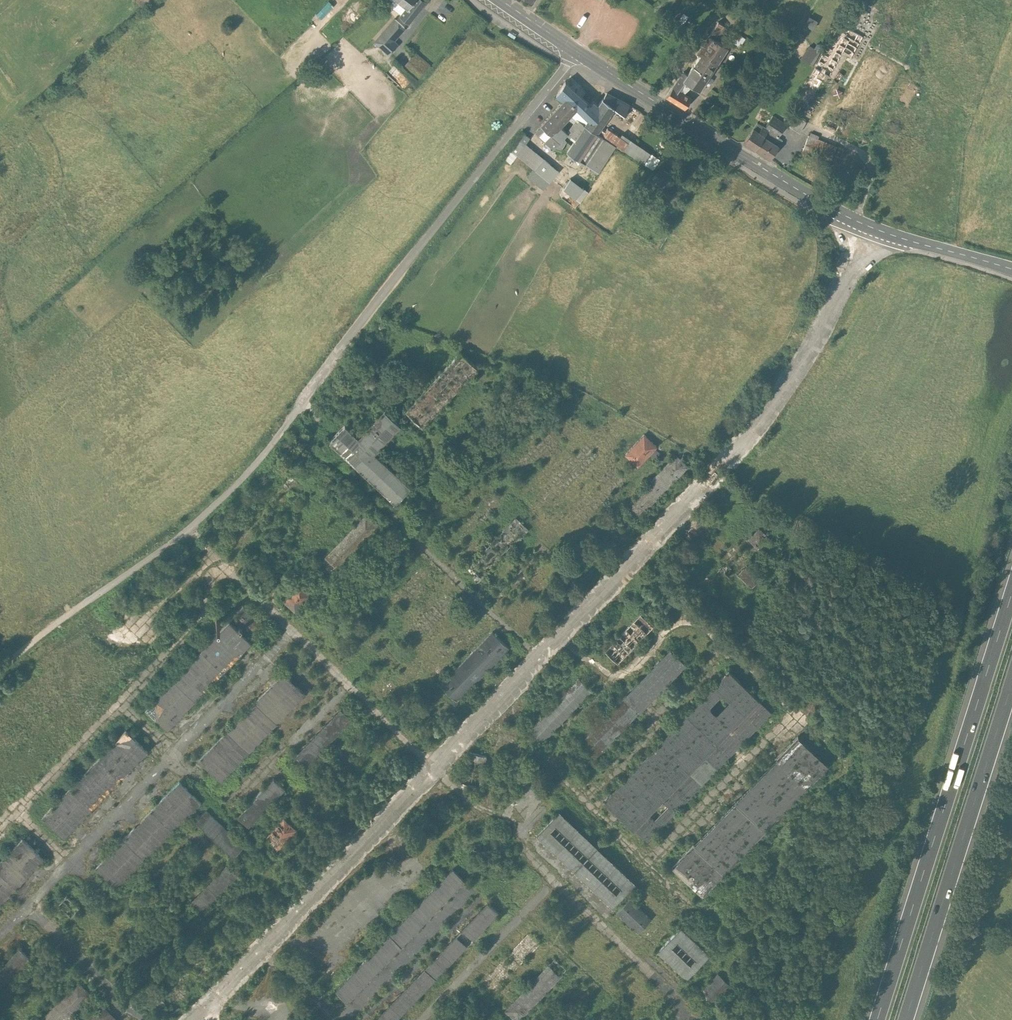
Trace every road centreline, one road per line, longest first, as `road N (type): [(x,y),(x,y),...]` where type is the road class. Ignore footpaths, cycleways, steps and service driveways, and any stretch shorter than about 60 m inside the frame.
road 1 (track): [(686,1019),(675,994),(225,567),(197,629),(0,834)]
road 2 (track): [(561,635),(613,678),(671,627),(710,629),(842,753),(846,767),(715,909),(703,912),(560,775),(564,743),(609,690)]
road 3 (track): [(721,470),(711,472),(439,769),(191,1019)]
road 4 (secondary): [(500,0),(808,197),(871,228),(1011,271)]
road 5 (track): [(538,660),(318,455),(320,421),(359,389),(384,395),(434,449),(432,478),(407,505)]
road 6 (motorway): [(1011,593),(877,1019)]
road 7 (motorway): [(905,1019),(1011,681)]
road 8 (track): [(127,705),(231,810),(353,687)]
road 9 (track): [(0,937),(174,754)]
road 10 (track): [(800,714),(653,870)]
road 11 (track): [(732,650),(586,803)]
road 12 (track): [(558,881),(426,1019)]
road 13 (track): [(174,754),(296,629)]
road 14 (track): [(146,1019),(29,908)]
road 15 (track): [(274,766),(363,848)]

